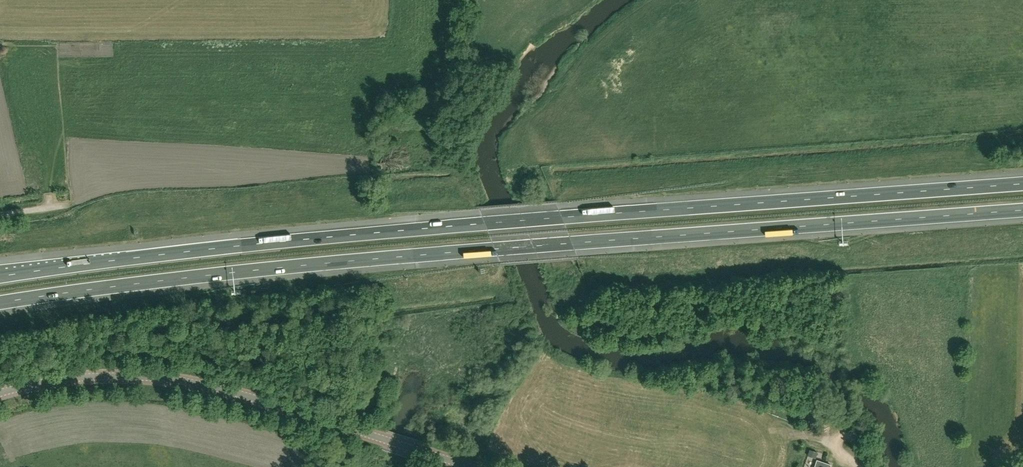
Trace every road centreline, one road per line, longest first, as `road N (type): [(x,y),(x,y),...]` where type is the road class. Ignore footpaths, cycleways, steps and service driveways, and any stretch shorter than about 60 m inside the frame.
road 1 (motorway): [(1022,182),(249,244),(0,276)]
road 2 (motorway): [(0,303),(280,267),(1022,210)]
road 3 (tertiary): [(0,394),(90,377),(194,384),(470,466)]

